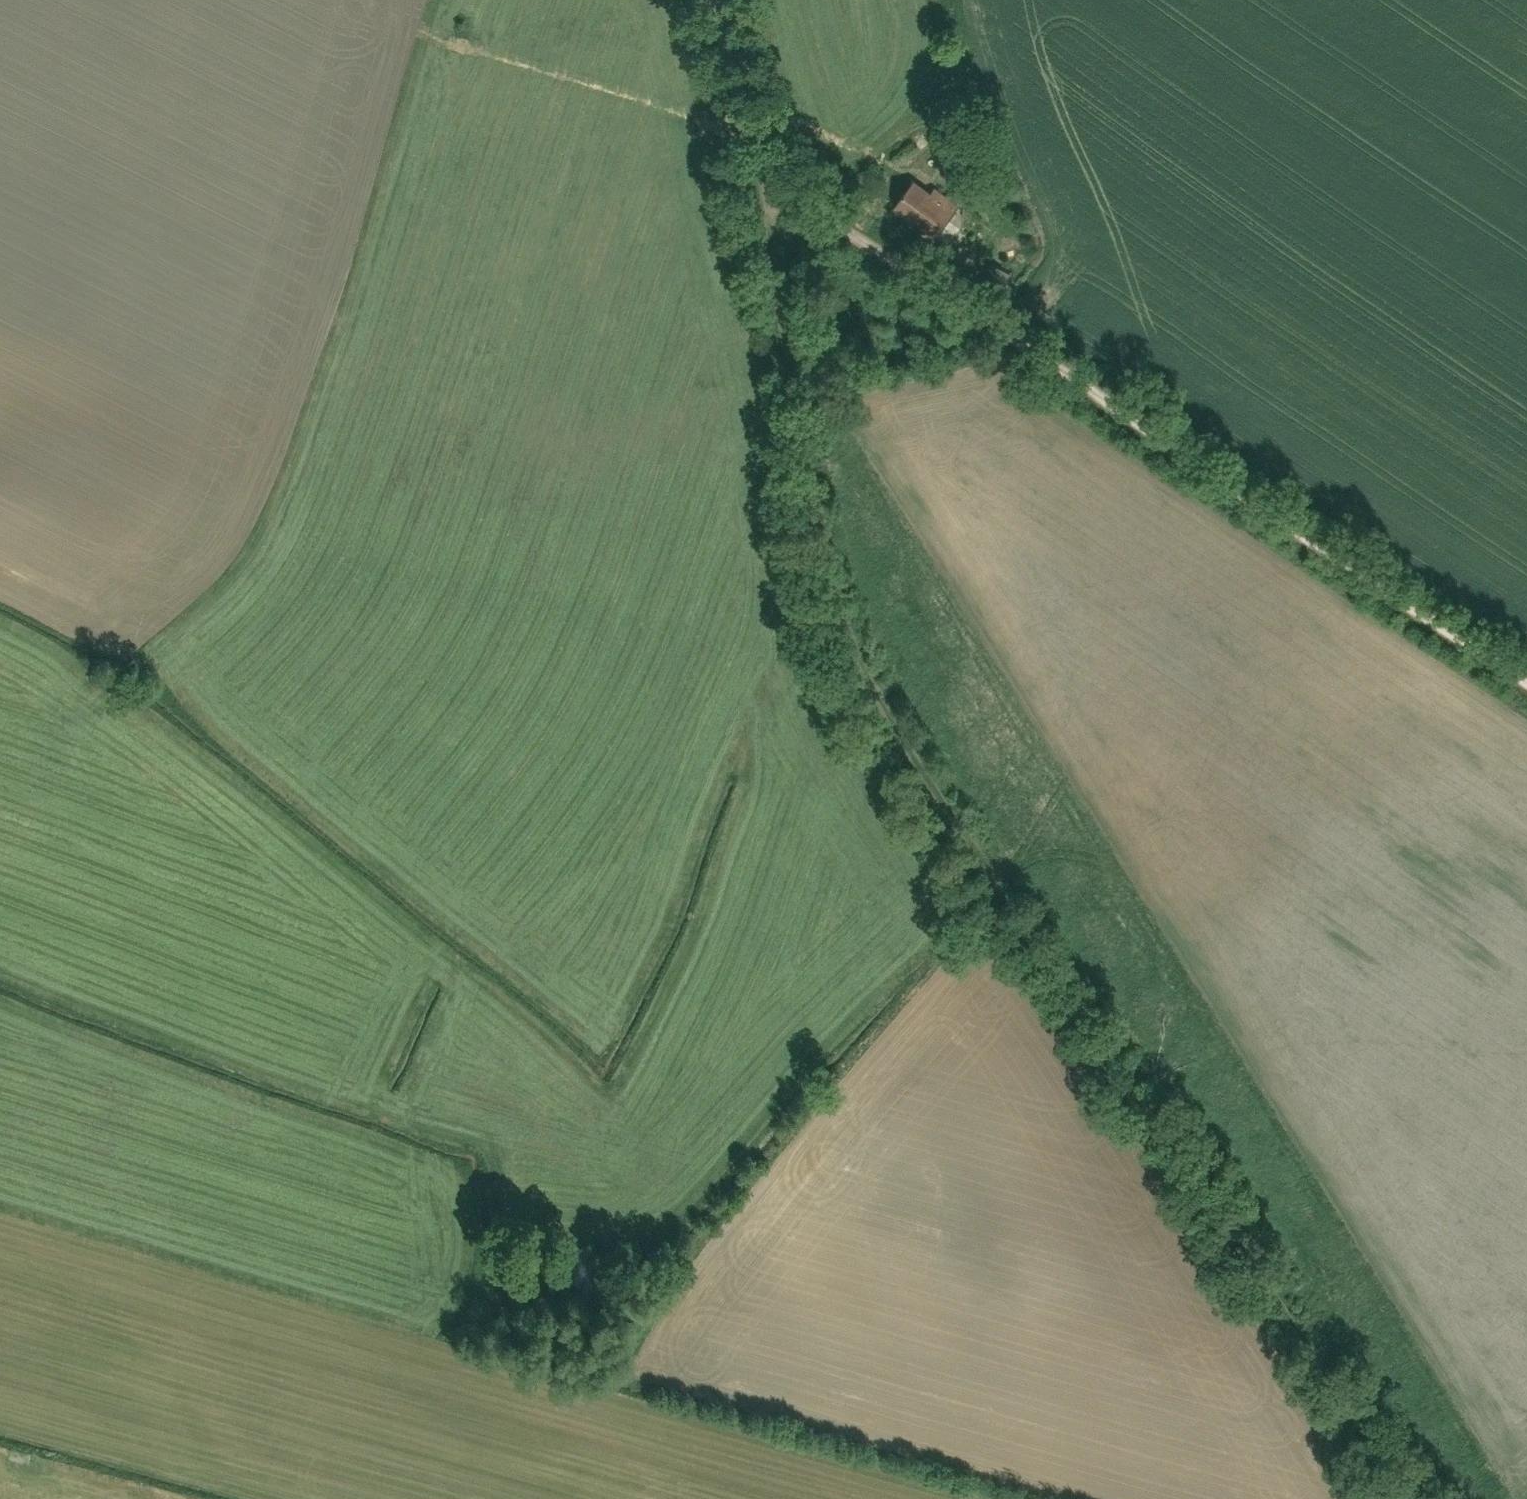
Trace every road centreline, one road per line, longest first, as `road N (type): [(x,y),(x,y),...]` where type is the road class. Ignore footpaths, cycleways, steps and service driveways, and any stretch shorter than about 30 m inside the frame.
road 1 (track): [(1526,688),(759,176),(730,123),(710,0)]

